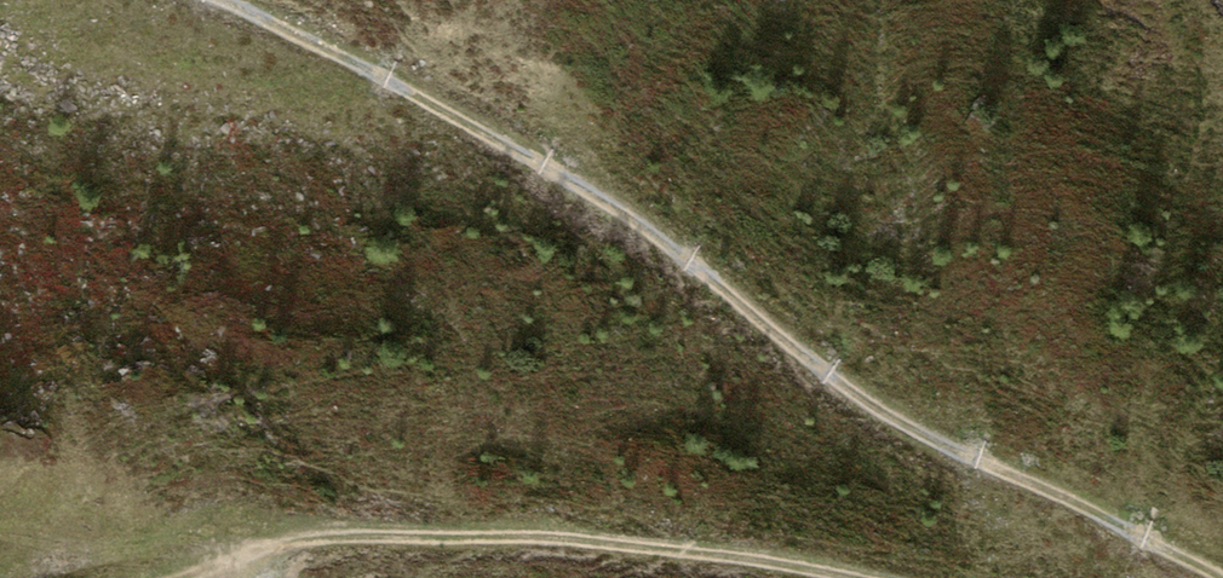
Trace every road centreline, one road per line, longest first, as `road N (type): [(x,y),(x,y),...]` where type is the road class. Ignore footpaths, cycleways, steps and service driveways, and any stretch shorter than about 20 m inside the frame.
road 1 (track): [(235,0),(621,203),(793,326),(851,401),(1073,507),(1184,544),(1220,577)]
road 2 (track): [(812,577),(553,537),(312,539),(192,577)]

